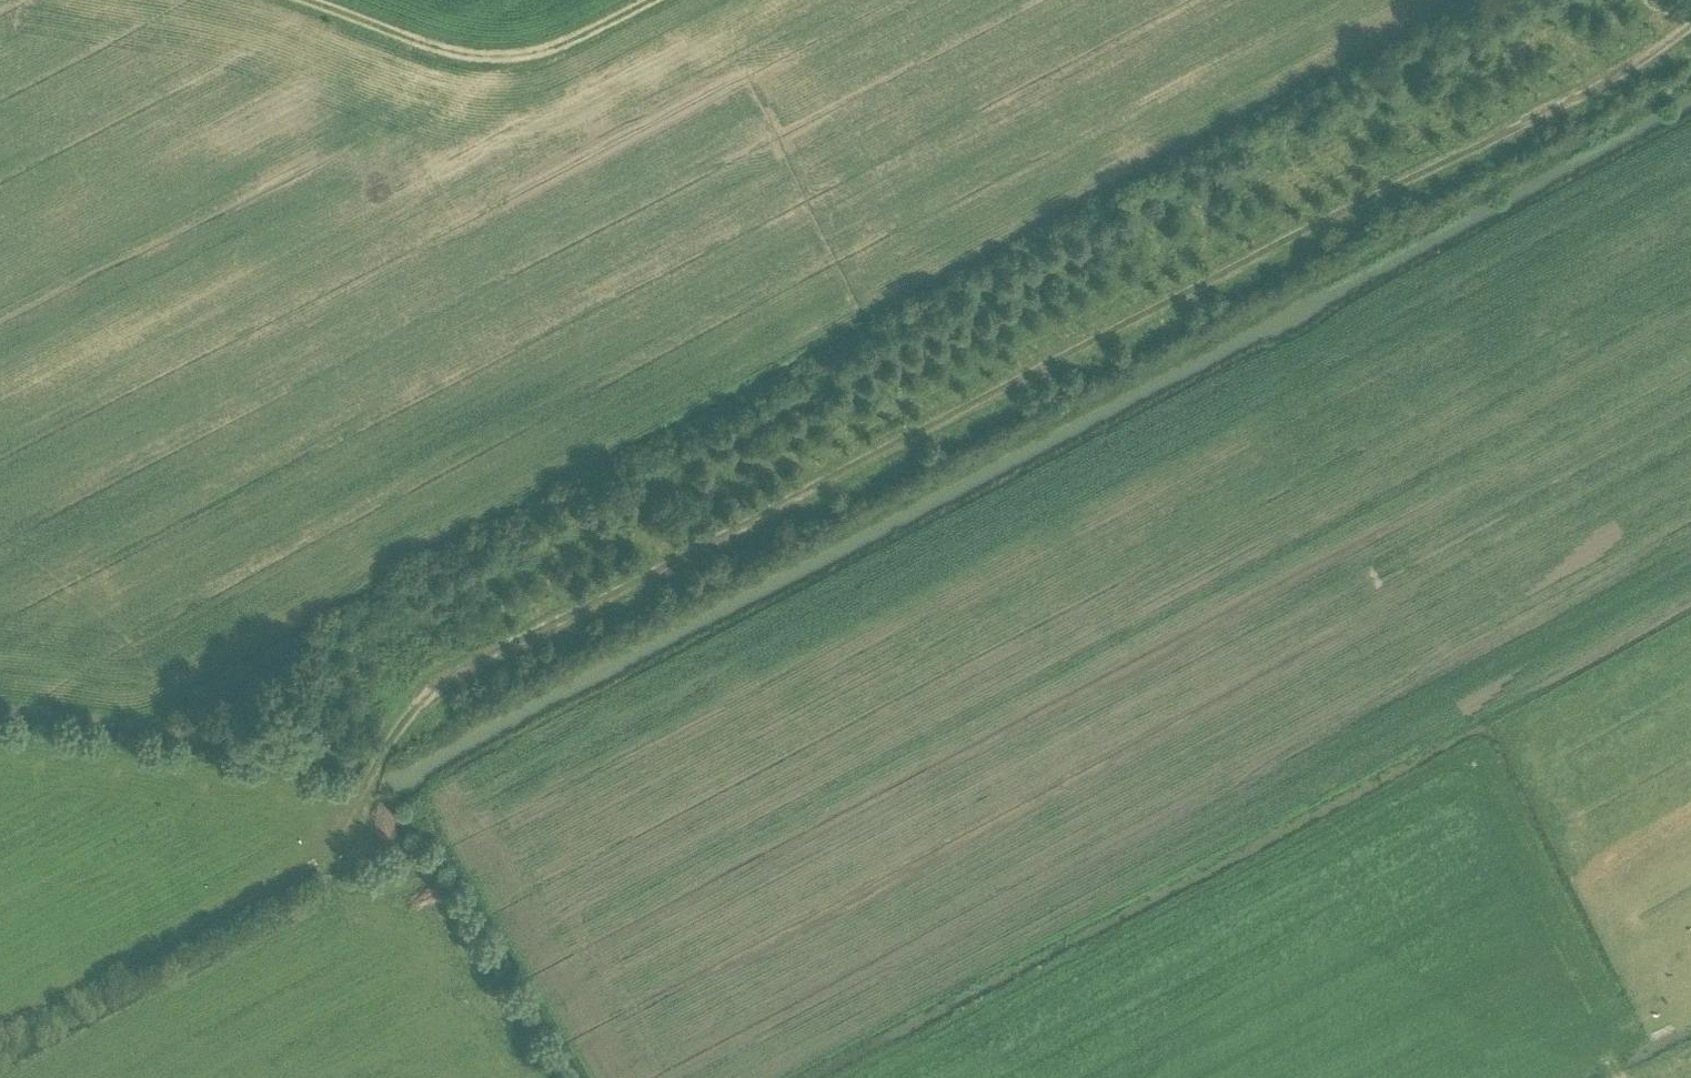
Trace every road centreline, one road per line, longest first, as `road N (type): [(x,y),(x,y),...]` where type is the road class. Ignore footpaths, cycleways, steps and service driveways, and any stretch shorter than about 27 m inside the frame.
road 1 (track): [(1690,25),(1624,78),(1374,194),(481,651),(425,688),(389,733),(350,820)]
road 2 (track): [(648,0),(566,42),(507,54),(451,54),(299,0)]

